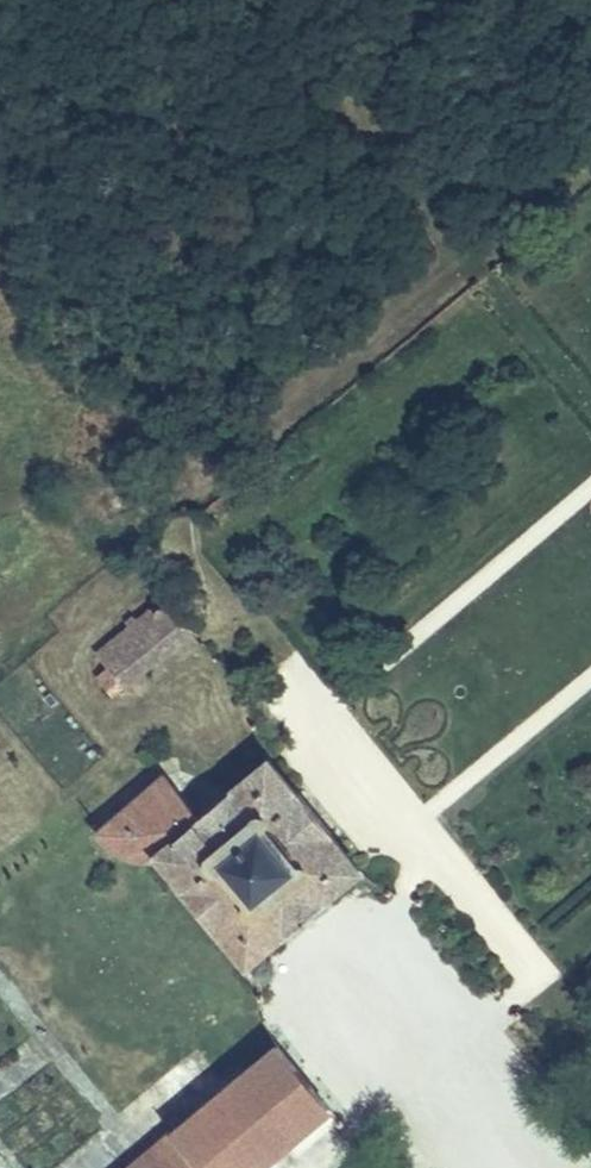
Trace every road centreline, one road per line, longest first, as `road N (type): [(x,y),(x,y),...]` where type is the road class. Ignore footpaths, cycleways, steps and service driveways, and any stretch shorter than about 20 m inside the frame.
road 1 (track): [(590,117),(213,425)]
road 2 (track): [(171,0),(213,425)]
road 3 (track): [(470,215),(292,0)]

